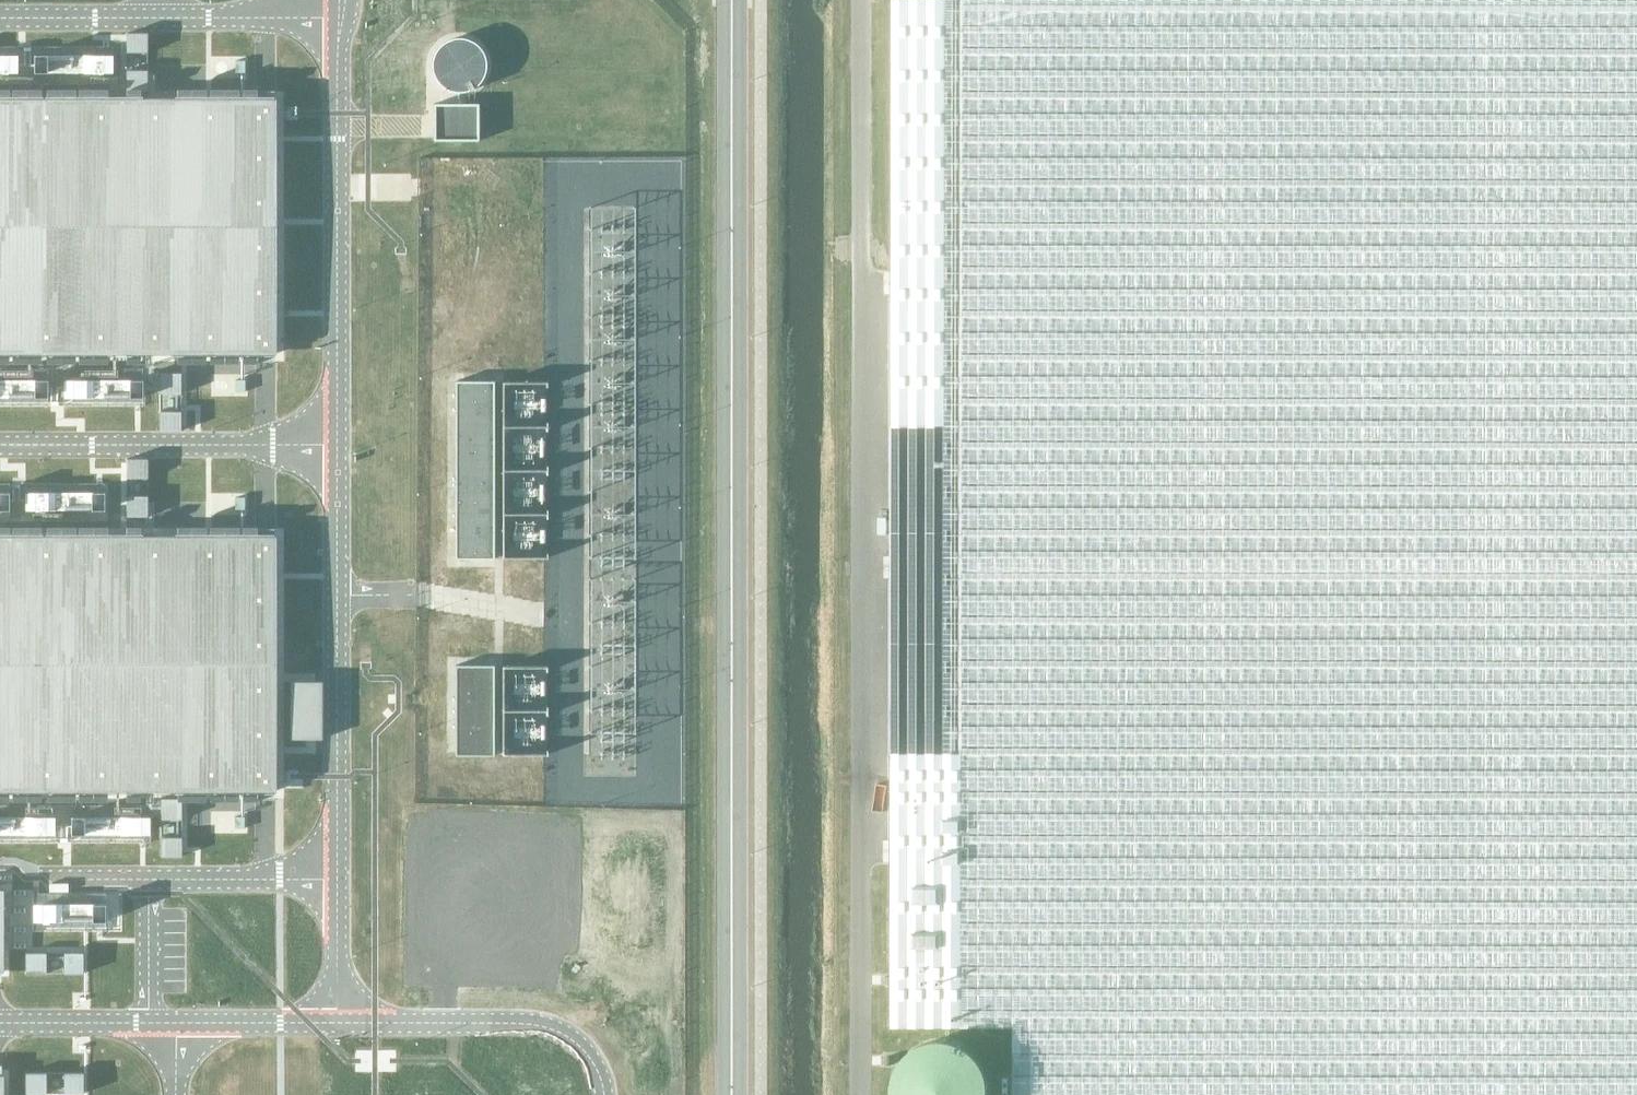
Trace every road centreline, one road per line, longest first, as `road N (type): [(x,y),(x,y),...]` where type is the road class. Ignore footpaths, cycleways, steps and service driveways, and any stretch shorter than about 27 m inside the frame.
road 1 (tertiary): [(732,0),(732,1094)]

